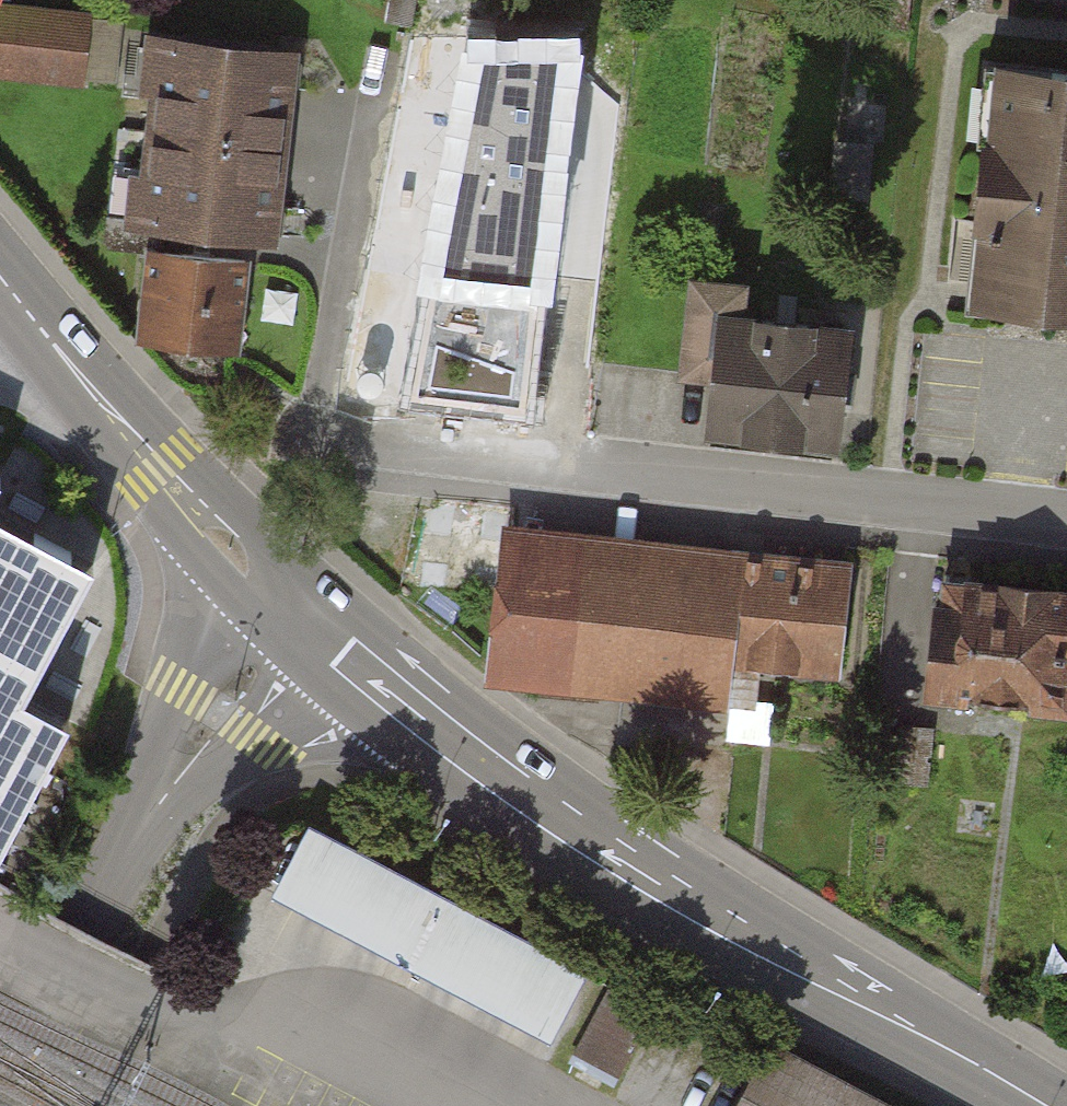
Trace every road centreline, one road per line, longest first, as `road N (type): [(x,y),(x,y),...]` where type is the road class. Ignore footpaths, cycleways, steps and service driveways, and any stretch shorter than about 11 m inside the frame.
road 1 (secondary): [(1049,1105),(564,821),(380,696),(299,621)]
road 2 (residential): [(311,436),(1066,520)]
road 3 (residential): [(299,621),(219,713),(153,816),(0,1100)]
road 4 (secondary): [(299,621),(14,293)]

